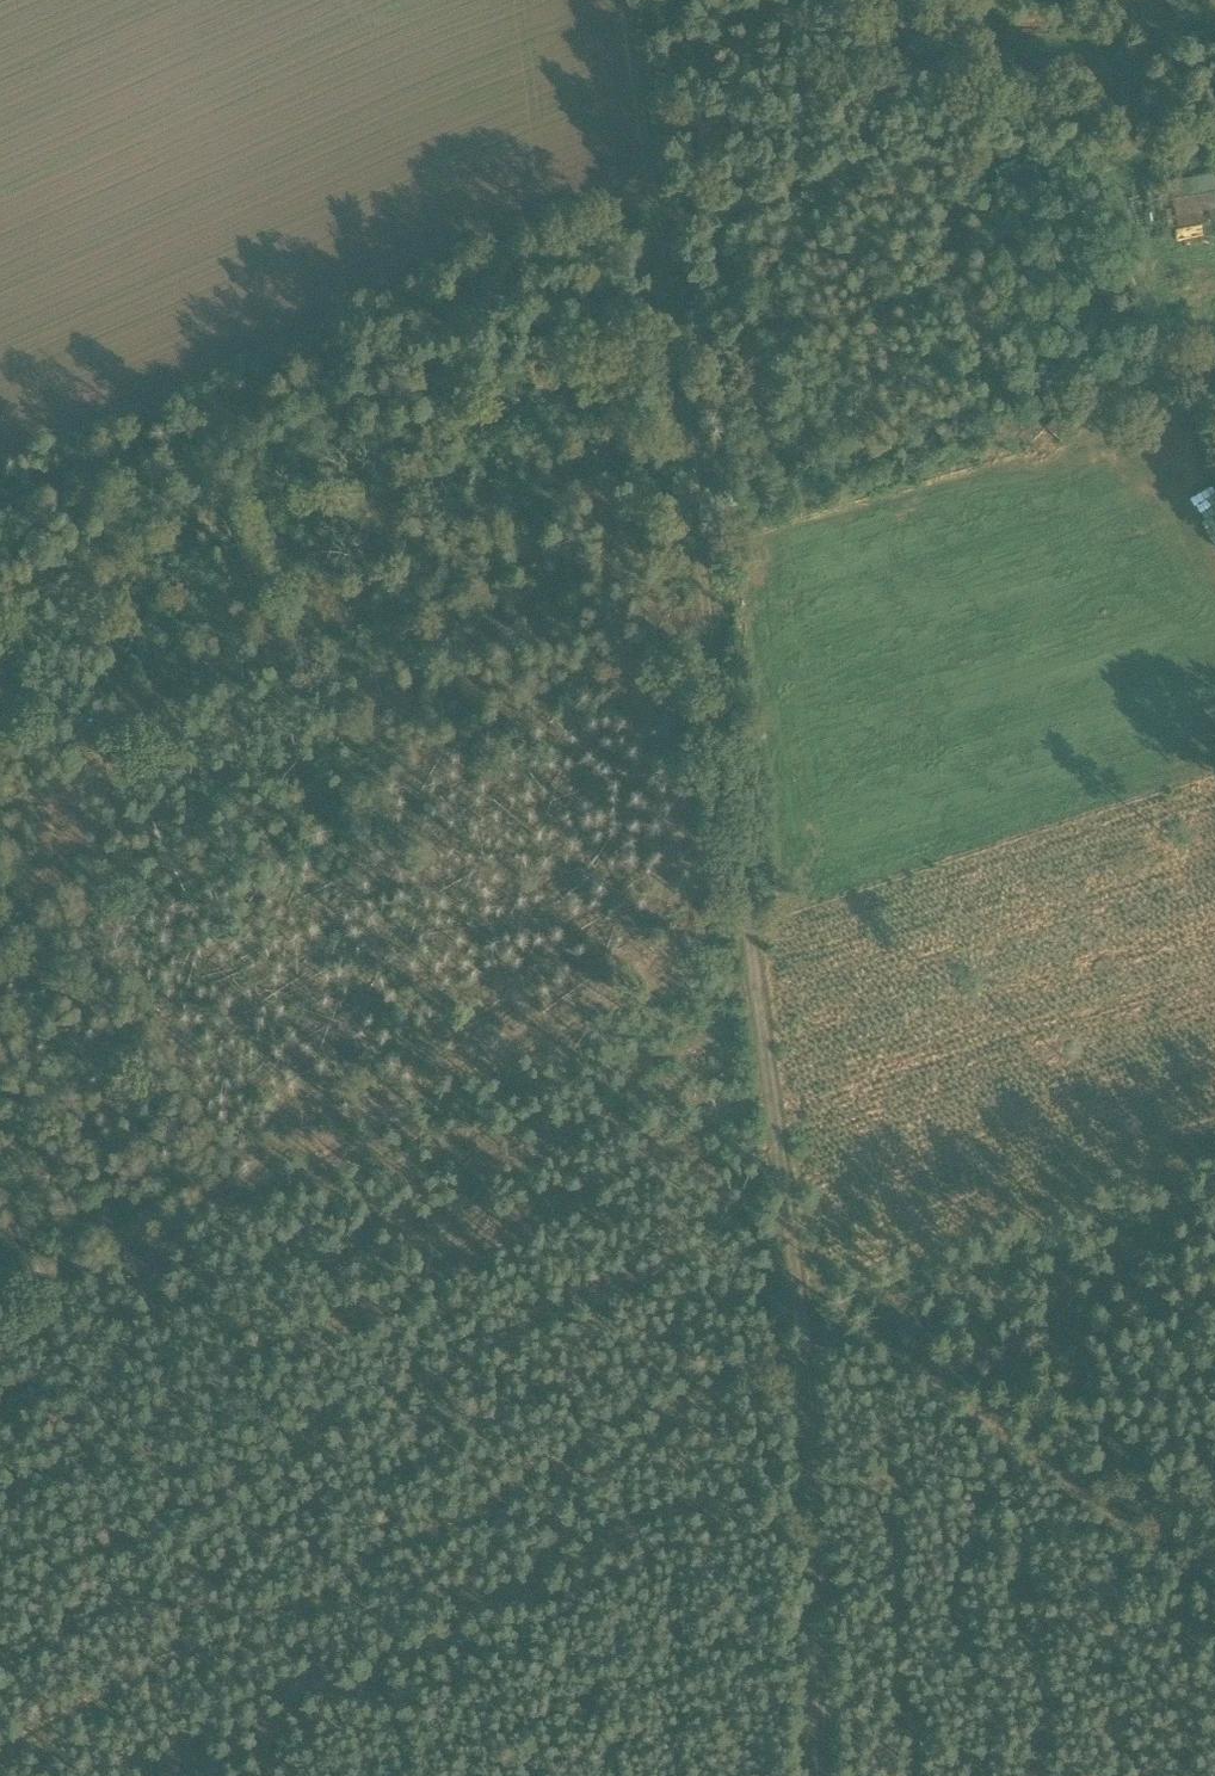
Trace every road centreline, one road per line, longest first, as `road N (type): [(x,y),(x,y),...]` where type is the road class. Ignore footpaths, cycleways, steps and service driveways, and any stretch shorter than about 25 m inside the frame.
road 1 (track): [(629,0),(811,1373),(823,1775)]
road 2 (track): [(811,1373),(872,1370),(916,1390),(1214,1619)]

